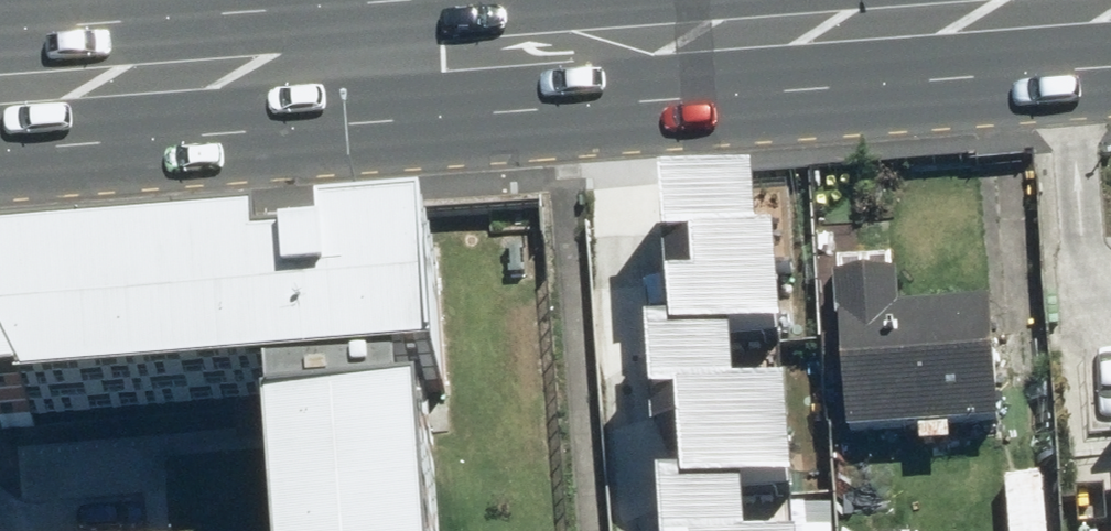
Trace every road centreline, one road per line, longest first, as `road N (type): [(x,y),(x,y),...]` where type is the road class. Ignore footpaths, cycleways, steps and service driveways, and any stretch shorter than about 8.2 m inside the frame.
road 1 (primary): [(351,49),(657,44),(1110,9)]
road 2 (primary): [(0,88),(215,71),(351,49)]

